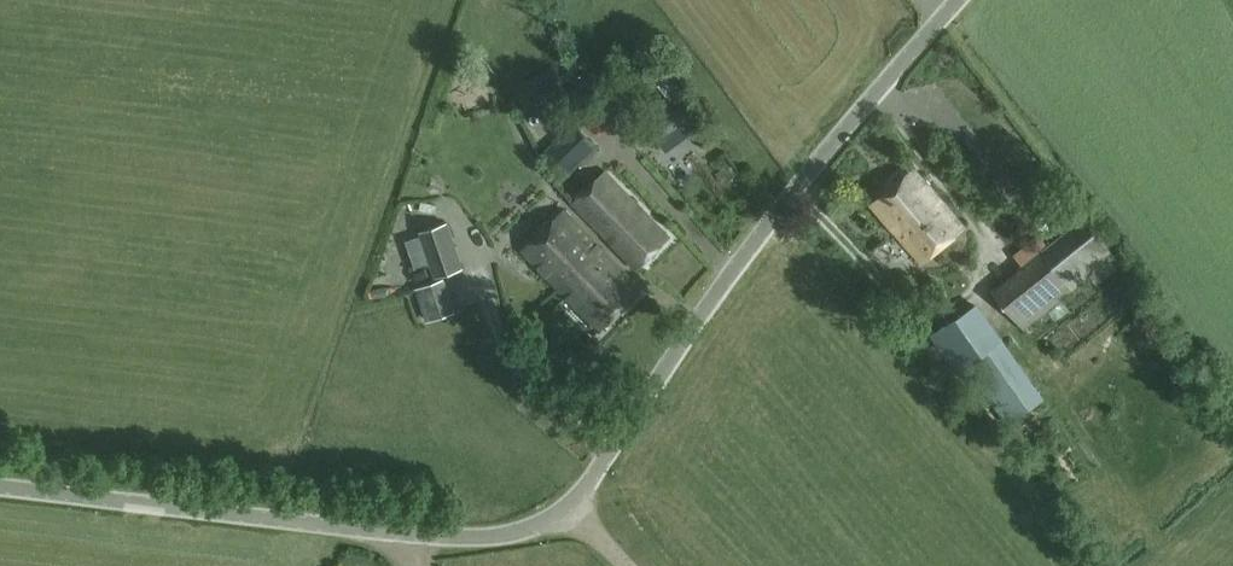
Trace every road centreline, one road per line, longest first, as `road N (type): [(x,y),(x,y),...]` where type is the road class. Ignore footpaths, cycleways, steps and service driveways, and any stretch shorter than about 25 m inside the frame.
road 1 (unclassified): [(0,489),(469,536),(538,525),(585,493),(781,203),(957,0)]

